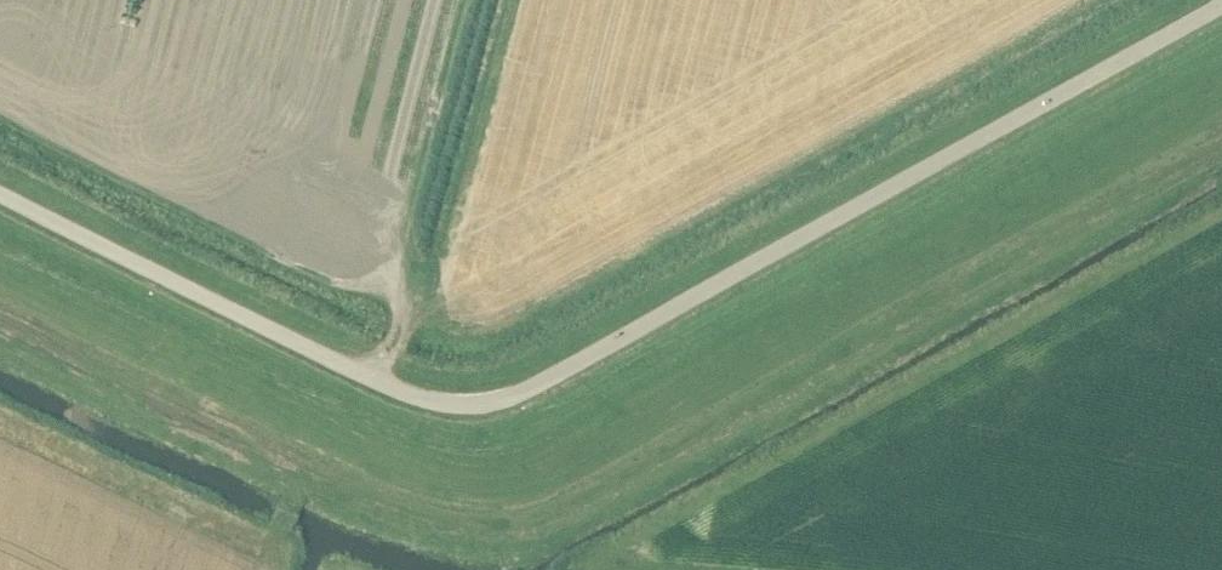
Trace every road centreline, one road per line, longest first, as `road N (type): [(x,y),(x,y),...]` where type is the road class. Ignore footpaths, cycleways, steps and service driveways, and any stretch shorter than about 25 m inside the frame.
road 1 (unclassified): [(1221,7),(557,375),(478,405),(427,401),(376,383),(0,195)]

